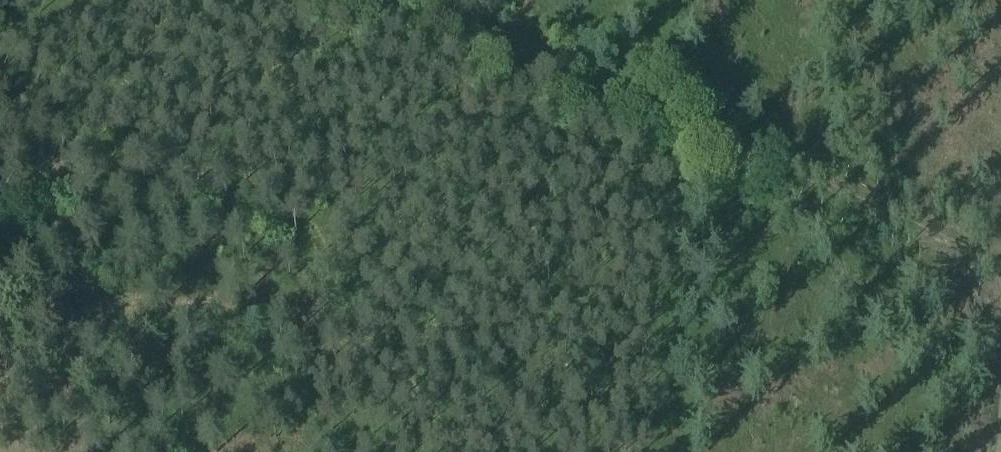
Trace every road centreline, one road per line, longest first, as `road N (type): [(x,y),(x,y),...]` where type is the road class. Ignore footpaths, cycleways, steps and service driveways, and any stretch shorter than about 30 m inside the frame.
road 1 (track): [(1000,267),(395,0)]
road 2 (track): [(0,249),(117,294),(332,321),(353,334),(441,451)]

